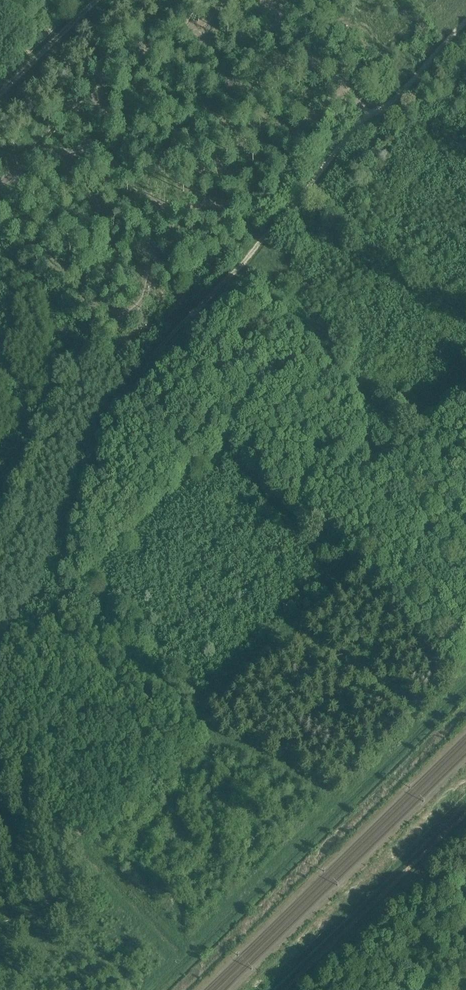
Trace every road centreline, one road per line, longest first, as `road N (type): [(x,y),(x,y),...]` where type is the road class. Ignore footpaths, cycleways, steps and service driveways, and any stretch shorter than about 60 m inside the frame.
road 1 (track): [(154,989),(465,683)]
road 2 (track): [(177,989),(465,706)]
road 3 (track): [(465,786),(257,989)]
road 4 (track): [(465,814),(285,989)]
road 5 (track): [(0,93),(99,0)]

